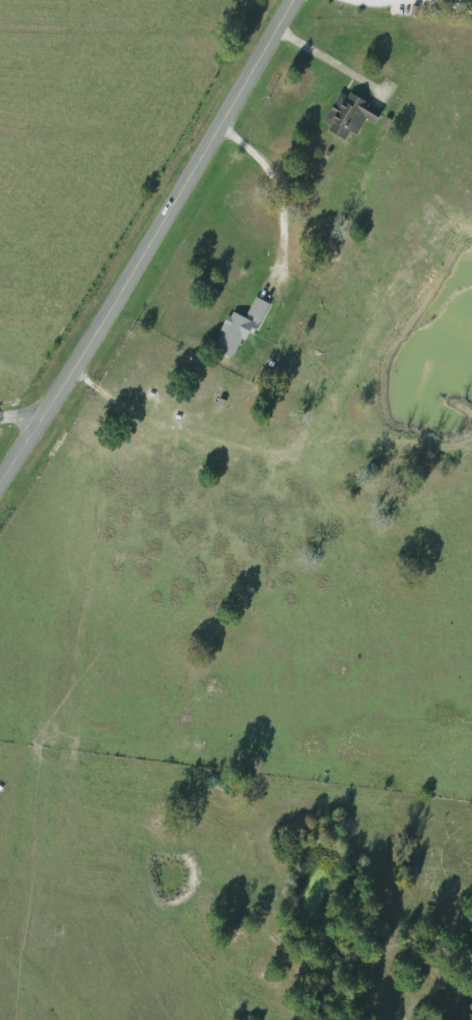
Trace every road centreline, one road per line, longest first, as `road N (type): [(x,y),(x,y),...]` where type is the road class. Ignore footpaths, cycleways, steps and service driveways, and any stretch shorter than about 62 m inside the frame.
road 1 (secondary): [(288,0),(121,285),(0,471)]

